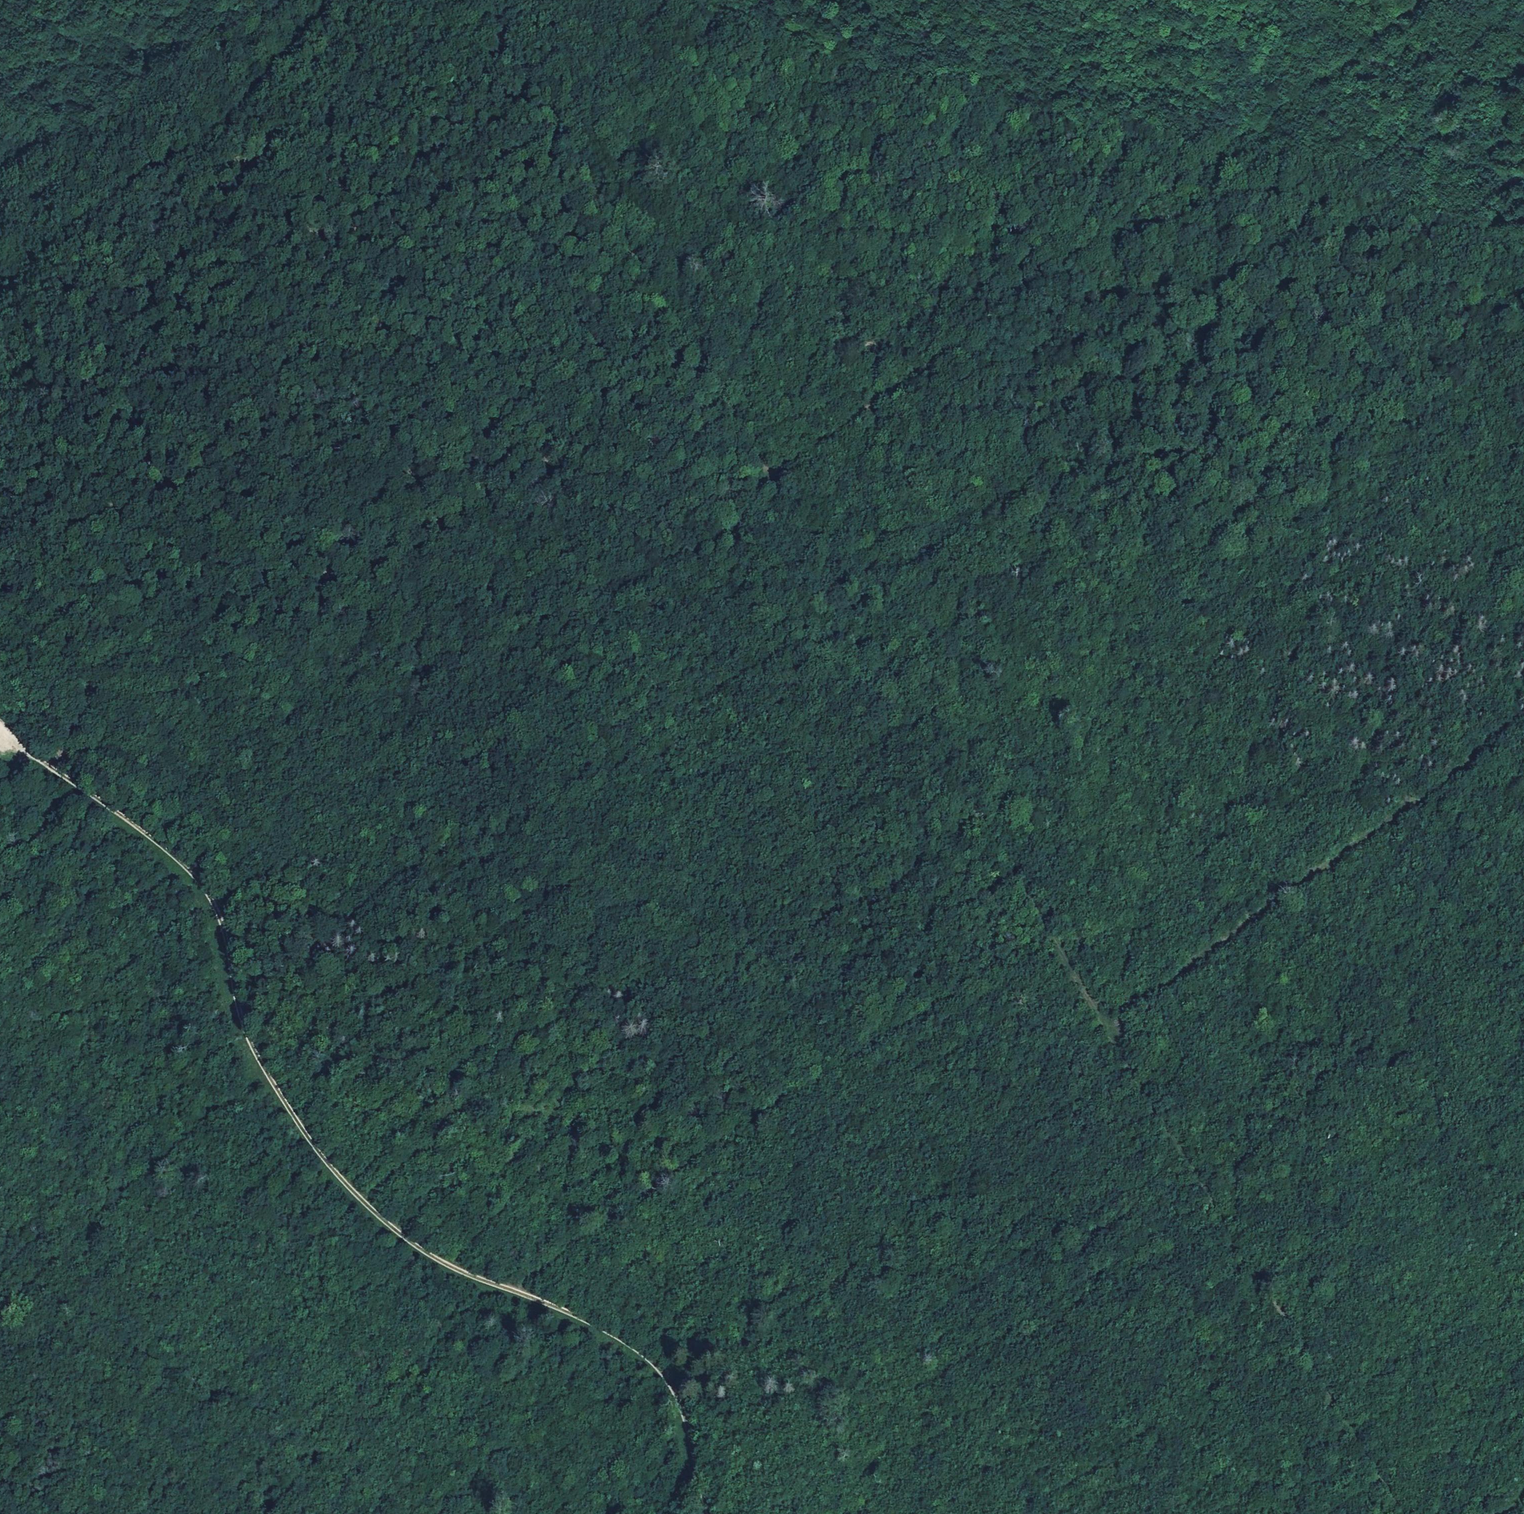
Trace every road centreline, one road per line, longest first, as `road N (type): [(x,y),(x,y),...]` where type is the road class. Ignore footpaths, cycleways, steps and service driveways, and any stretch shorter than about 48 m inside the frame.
road 1 (track): [(4,736),(171,856),(214,912),(247,1042),(313,1146),(355,1194),(458,1270),(603,1329),(652,1366),(667,1387),(691,1484),(708,1513)]
road 2 (track): [(0,304),(91,202),(225,121),(338,0)]

